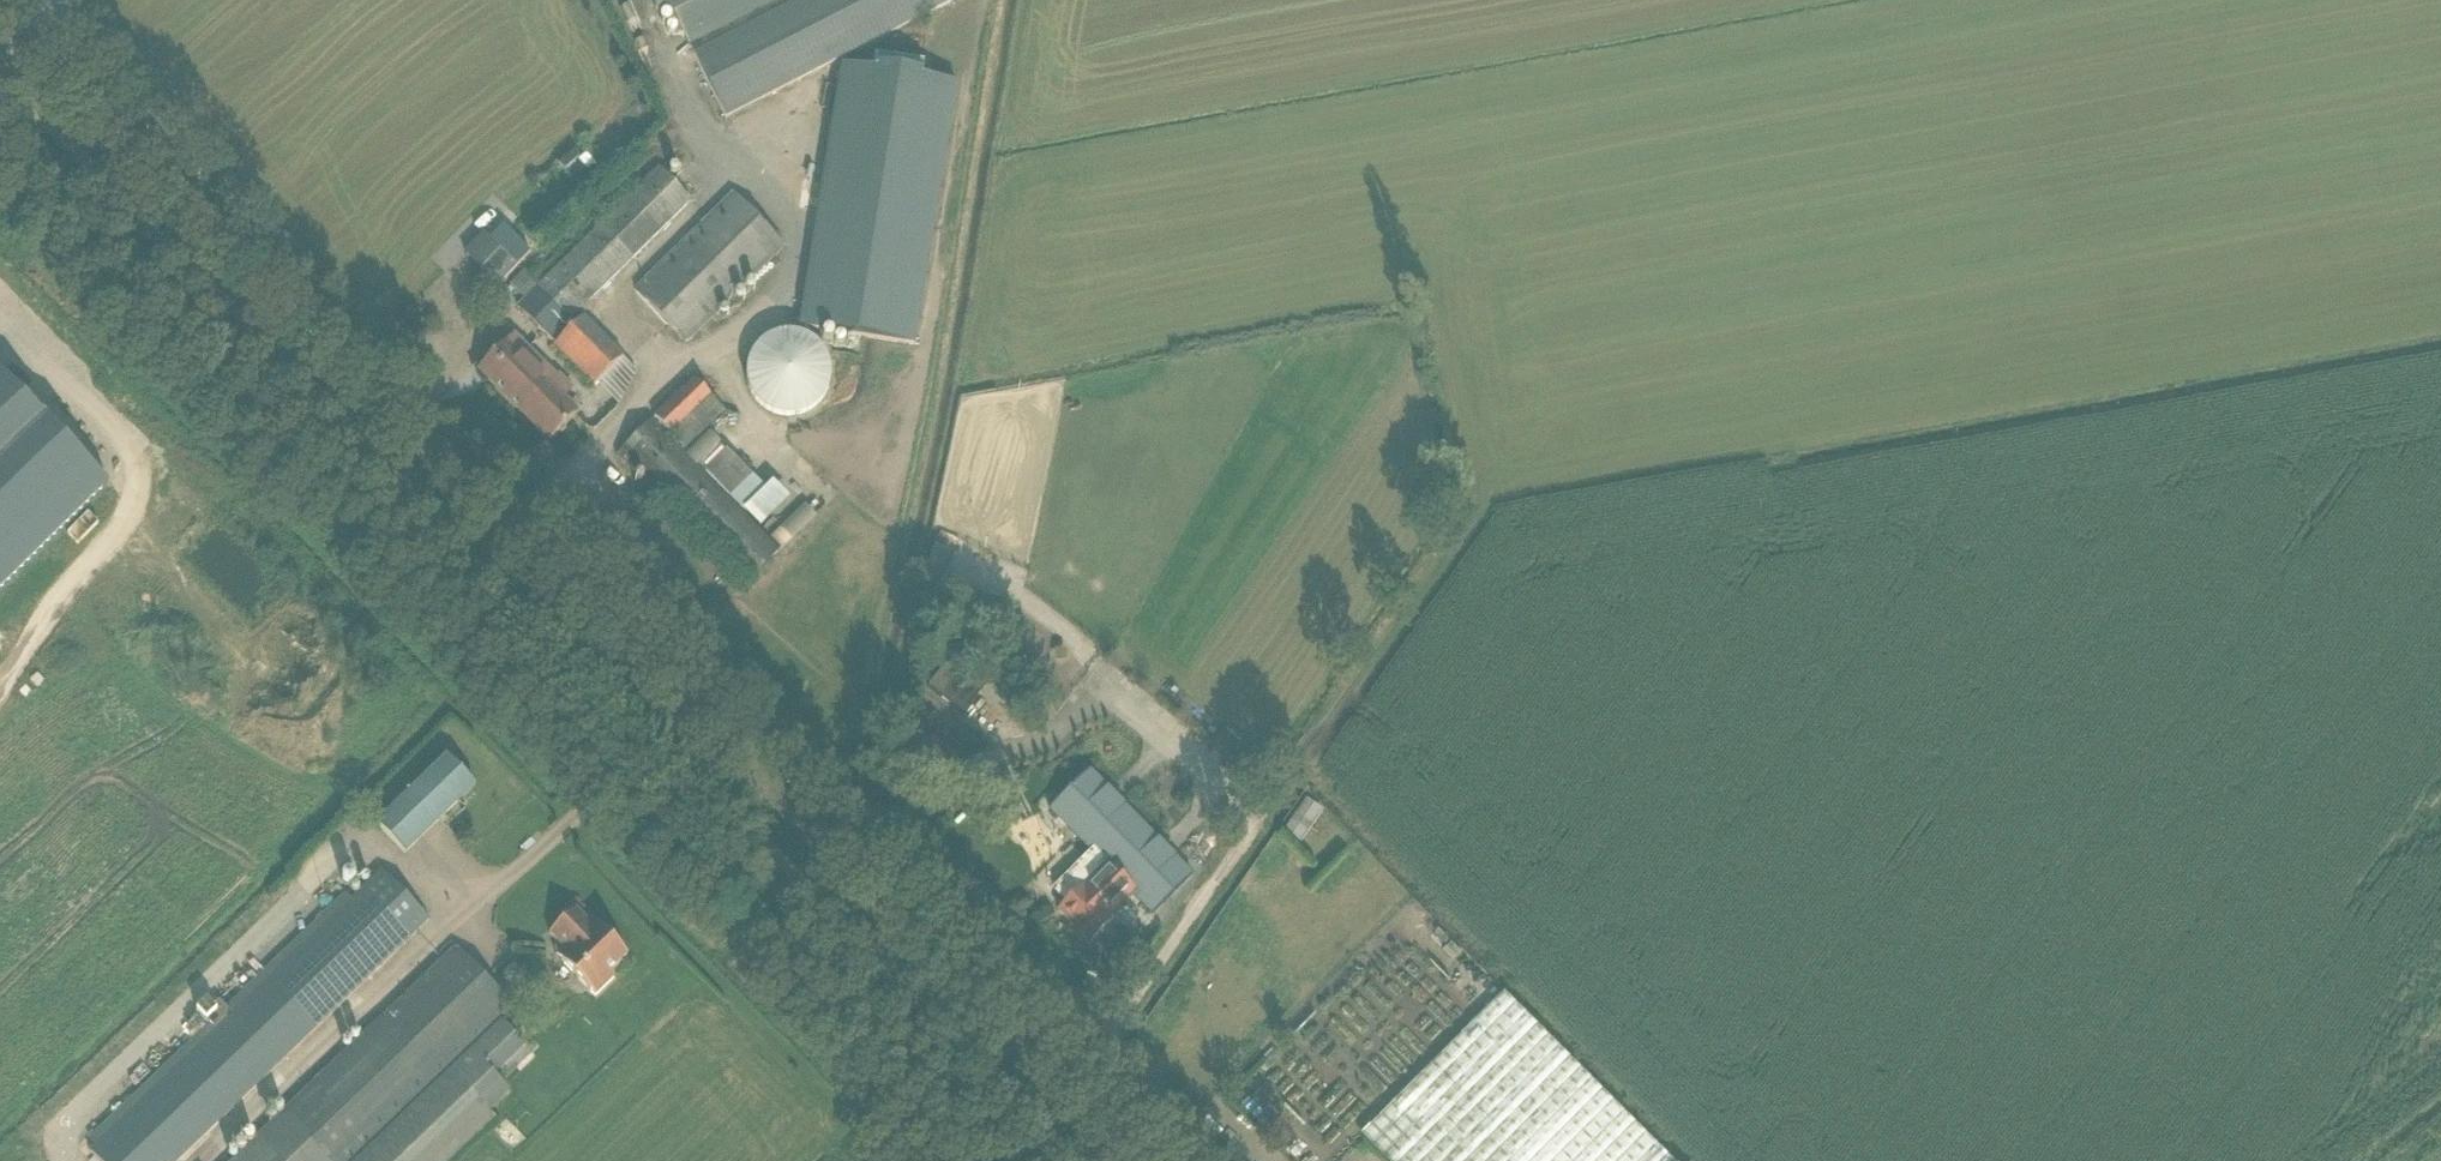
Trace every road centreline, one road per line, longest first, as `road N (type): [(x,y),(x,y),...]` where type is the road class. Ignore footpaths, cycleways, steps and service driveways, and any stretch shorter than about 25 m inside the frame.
road 1 (tertiary): [(1147,1160),(0,8)]
road 2 (track): [(1069,1082),(1279,790)]

